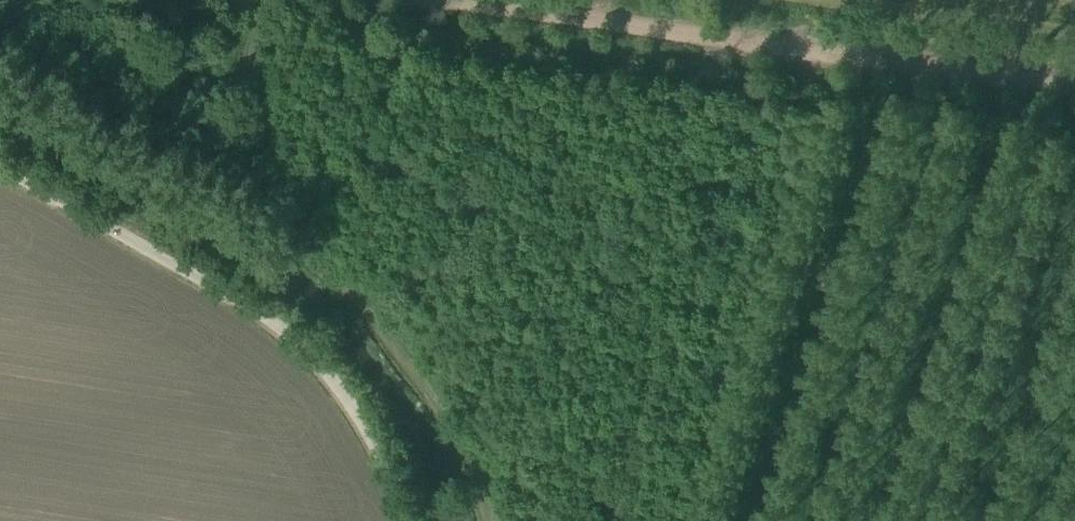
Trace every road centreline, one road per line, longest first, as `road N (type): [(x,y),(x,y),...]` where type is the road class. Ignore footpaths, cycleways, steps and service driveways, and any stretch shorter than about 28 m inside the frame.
road 1 (track): [(434,0),(1074,96)]
road 2 (track): [(483,520),(457,445),(414,371),(339,283),(272,223),(248,180),(263,0)]
road 3 (unclassified): [(0,167),(264,316),(308,352),(351,406),(412,520)]

